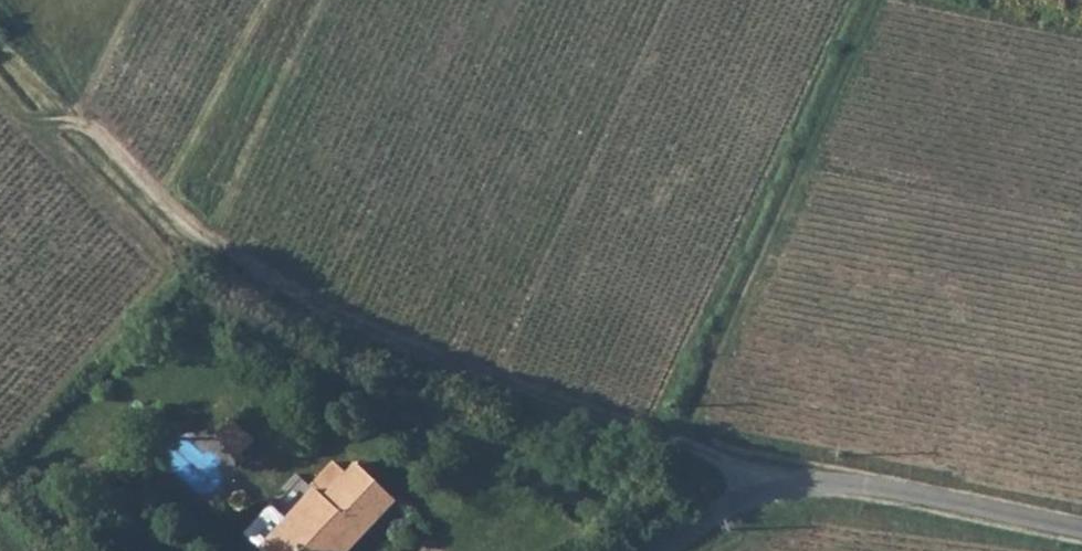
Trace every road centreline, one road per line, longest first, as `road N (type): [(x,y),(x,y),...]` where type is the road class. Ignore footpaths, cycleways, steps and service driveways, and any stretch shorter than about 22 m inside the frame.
road 1 (track): [(771,486),(371,339),(177,229),(87,128),(25,127),(0,100)]
road 2 (track): [(687,455),(694,416),(874,0)]
road 3 (residential): [(1081,532),(857,486),(771,486),(668,550)]

